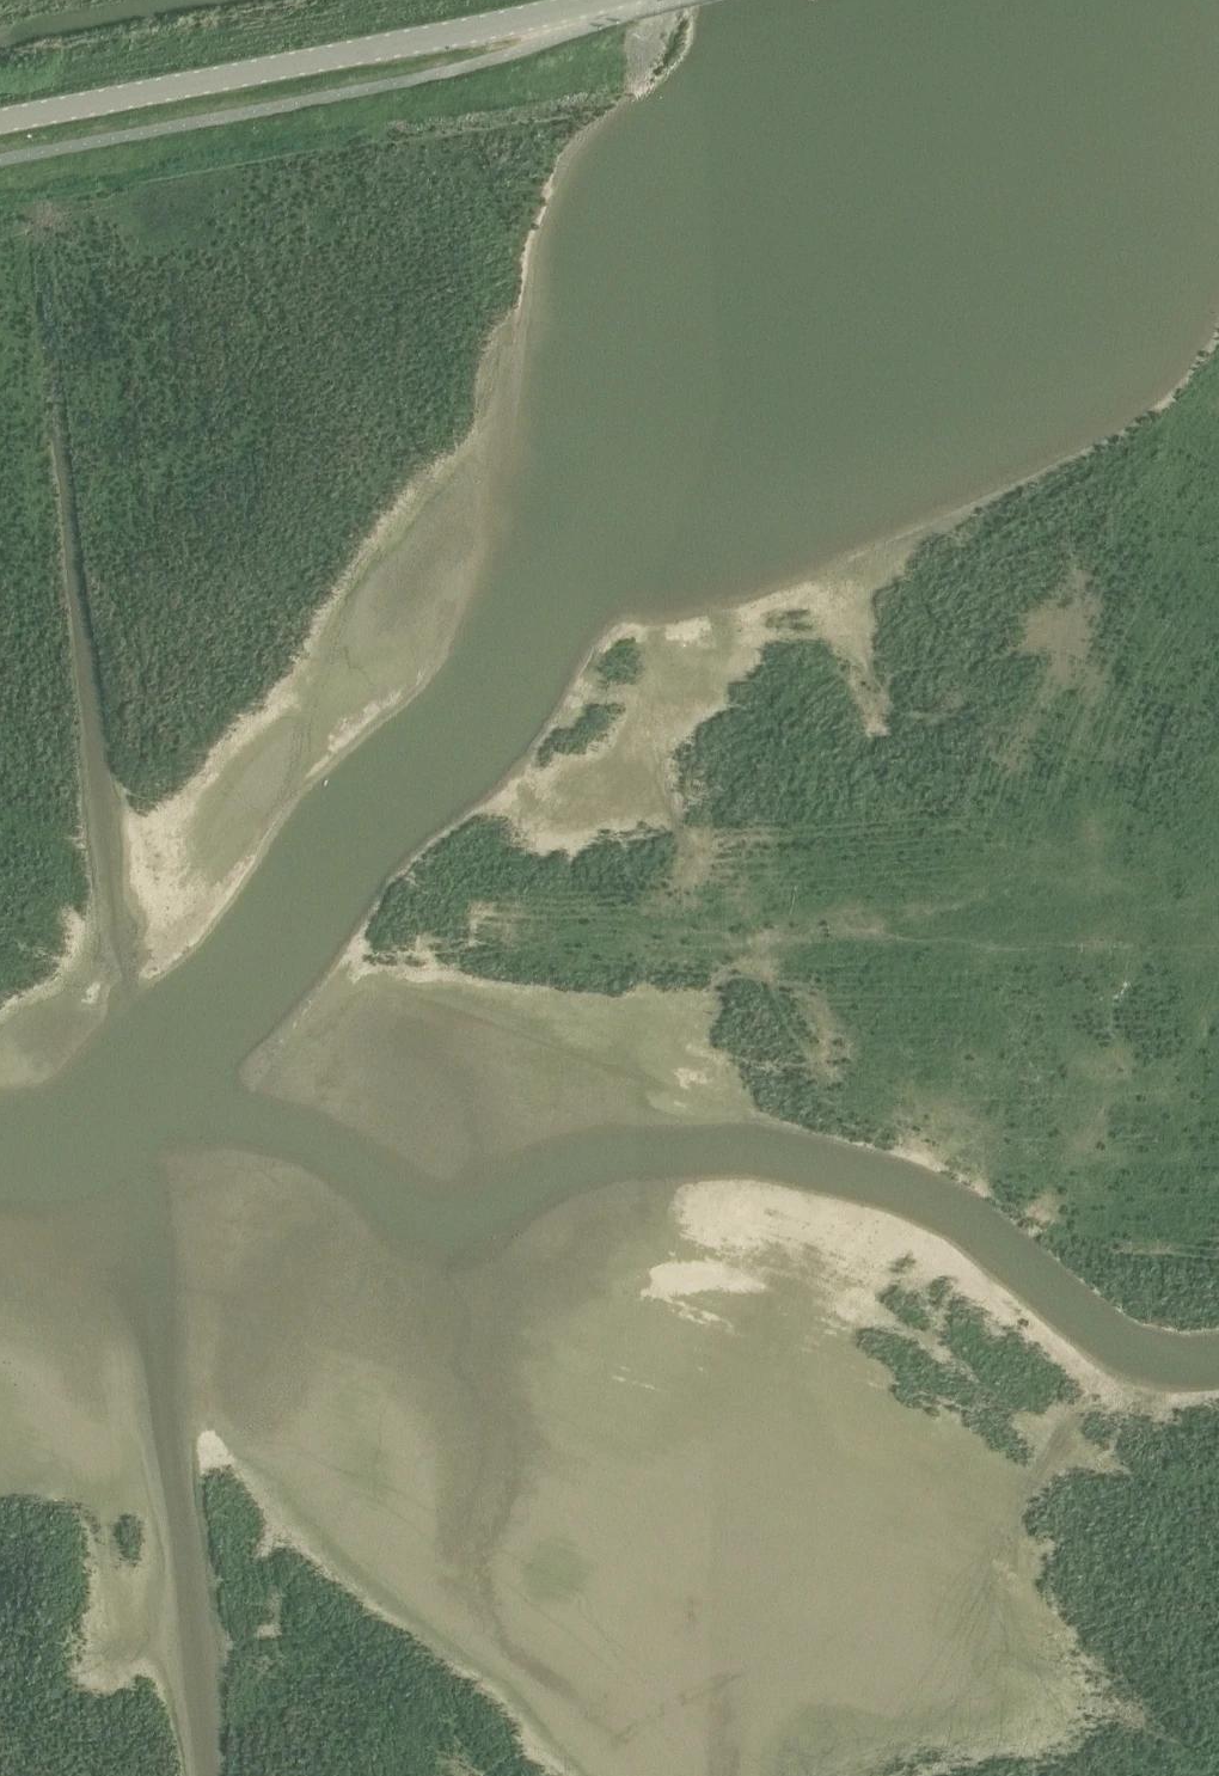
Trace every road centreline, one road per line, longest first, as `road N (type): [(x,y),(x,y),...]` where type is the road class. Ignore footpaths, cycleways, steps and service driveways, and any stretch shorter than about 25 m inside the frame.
road 1 (secondary): [(0,126),(583,0)]

